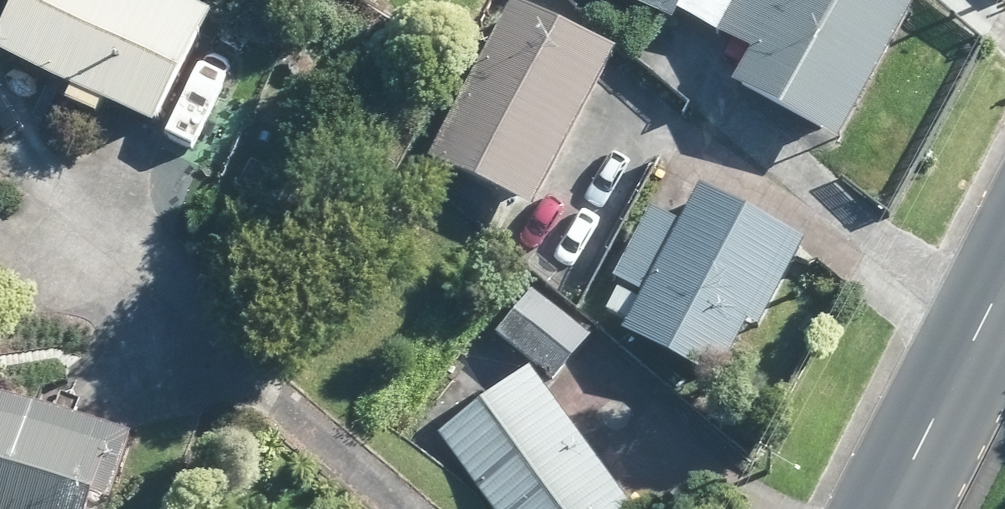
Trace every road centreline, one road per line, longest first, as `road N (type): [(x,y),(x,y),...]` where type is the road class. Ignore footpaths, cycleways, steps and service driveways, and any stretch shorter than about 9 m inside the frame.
road 1 (tertiary): [(1004,282),(887,508)]

